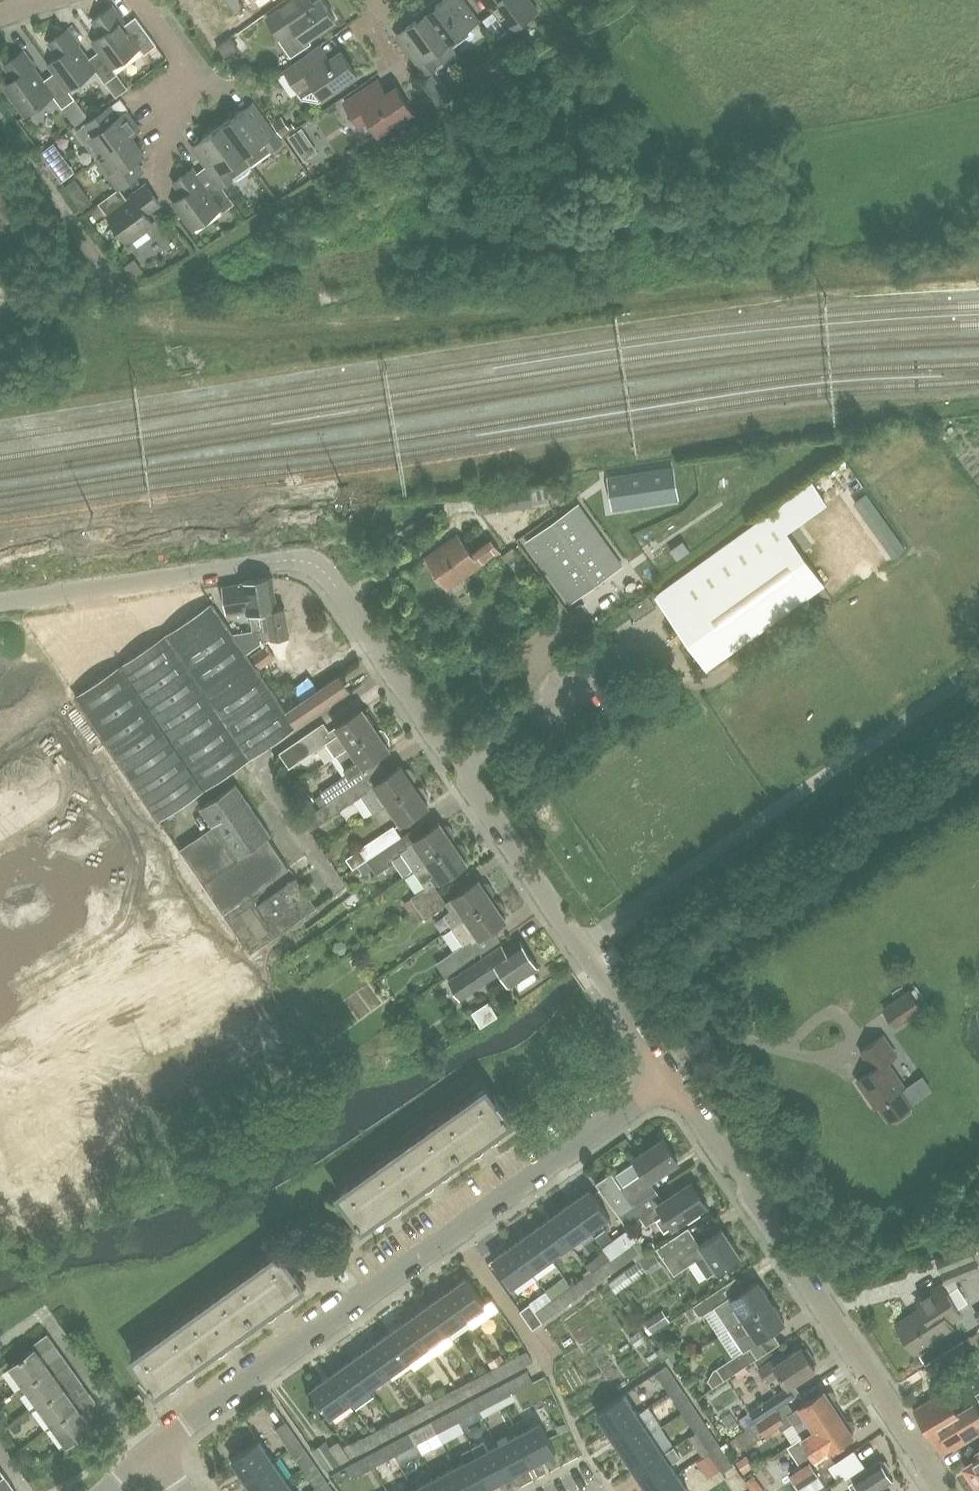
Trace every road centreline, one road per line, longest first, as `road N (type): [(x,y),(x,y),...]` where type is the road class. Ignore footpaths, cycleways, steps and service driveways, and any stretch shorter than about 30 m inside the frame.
road 1 (residential): [(155,1454),(671,1079)]
road 2 (unclassified): [(943,1490),(671,1079)]
road 3 (unclassified): [(580,945),(978,669)]
road 4 (unclassified): [(320,569),(580,945)]
road 5 (unknown): [(0,623),(259,562),(320,569)]
road 6 (track): [(696,680),(723,674),(834,590),(846,577),(848,538)]
road 7 (residential): [(148,1460),(43,1315)]
road 8 (residential): [(102,268),(0,122)]
road 9 (unclassified): [(671,1079),(580,945)]
road 10 (residential): [(149,119),(195,84),(136,0)]

